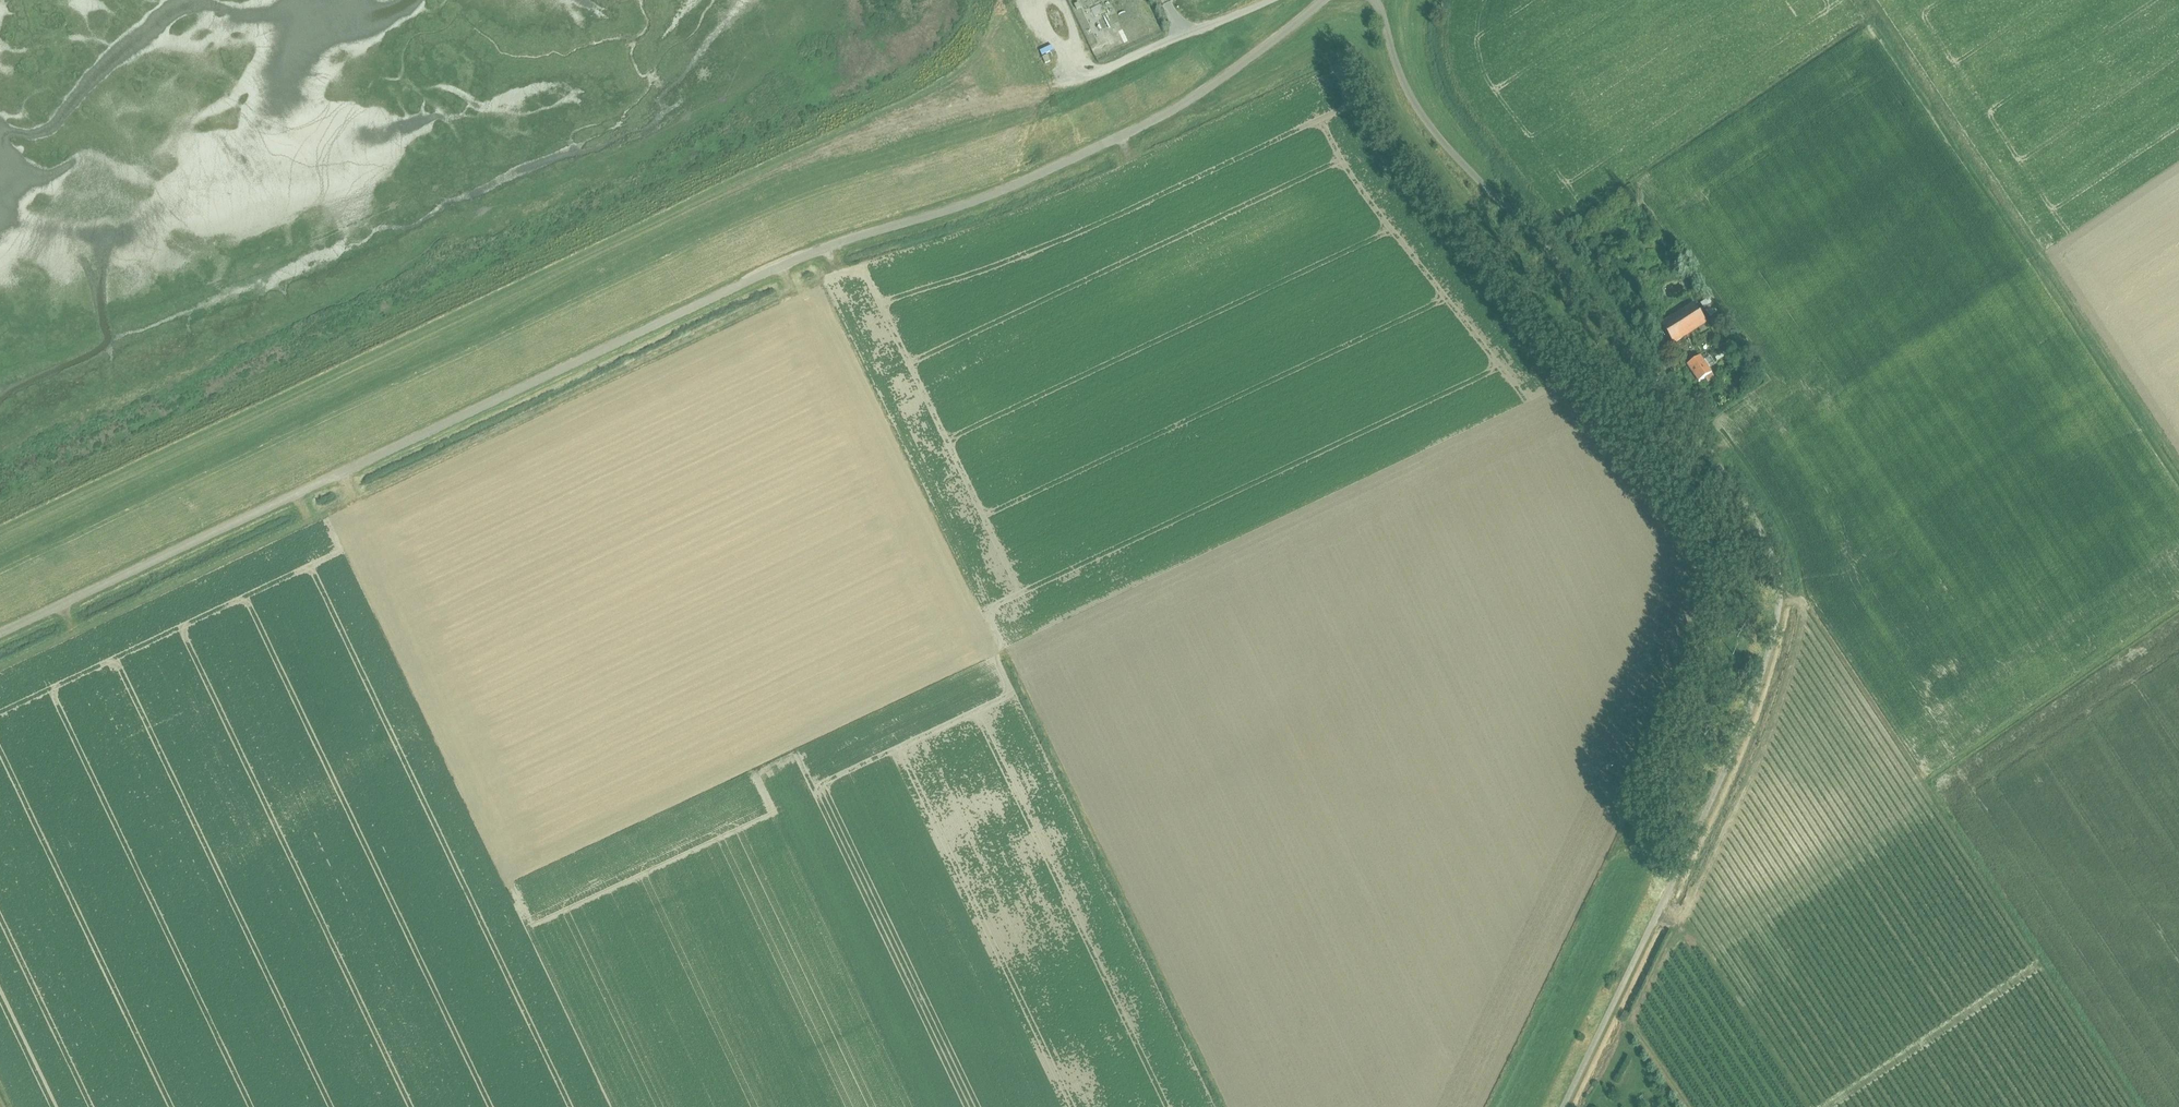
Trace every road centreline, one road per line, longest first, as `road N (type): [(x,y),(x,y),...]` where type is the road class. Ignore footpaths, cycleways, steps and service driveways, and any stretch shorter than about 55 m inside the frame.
road 1 (unclassified): [(1324,0),(1180,107),(1001,190),(782,264),(0,632)]
road 2 (unclassified): [(1565,1106),(1762,673),(1775,629),(1778,564),(1742,500),(1536,235),(1423,114),(1375,0)]
road 3 (unclassified): [(1181,35),(1079,78),(1048,0)]

